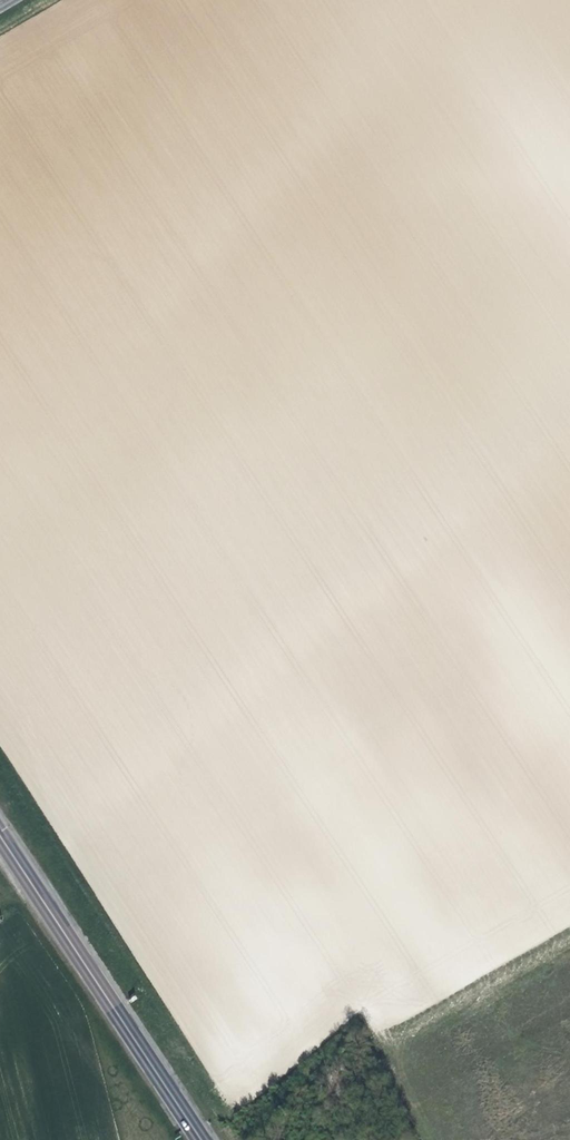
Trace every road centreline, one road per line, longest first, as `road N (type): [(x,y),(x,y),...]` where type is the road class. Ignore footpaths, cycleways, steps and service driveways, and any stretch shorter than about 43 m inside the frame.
road 1 (primary): [(201,1139),(0,835)]

